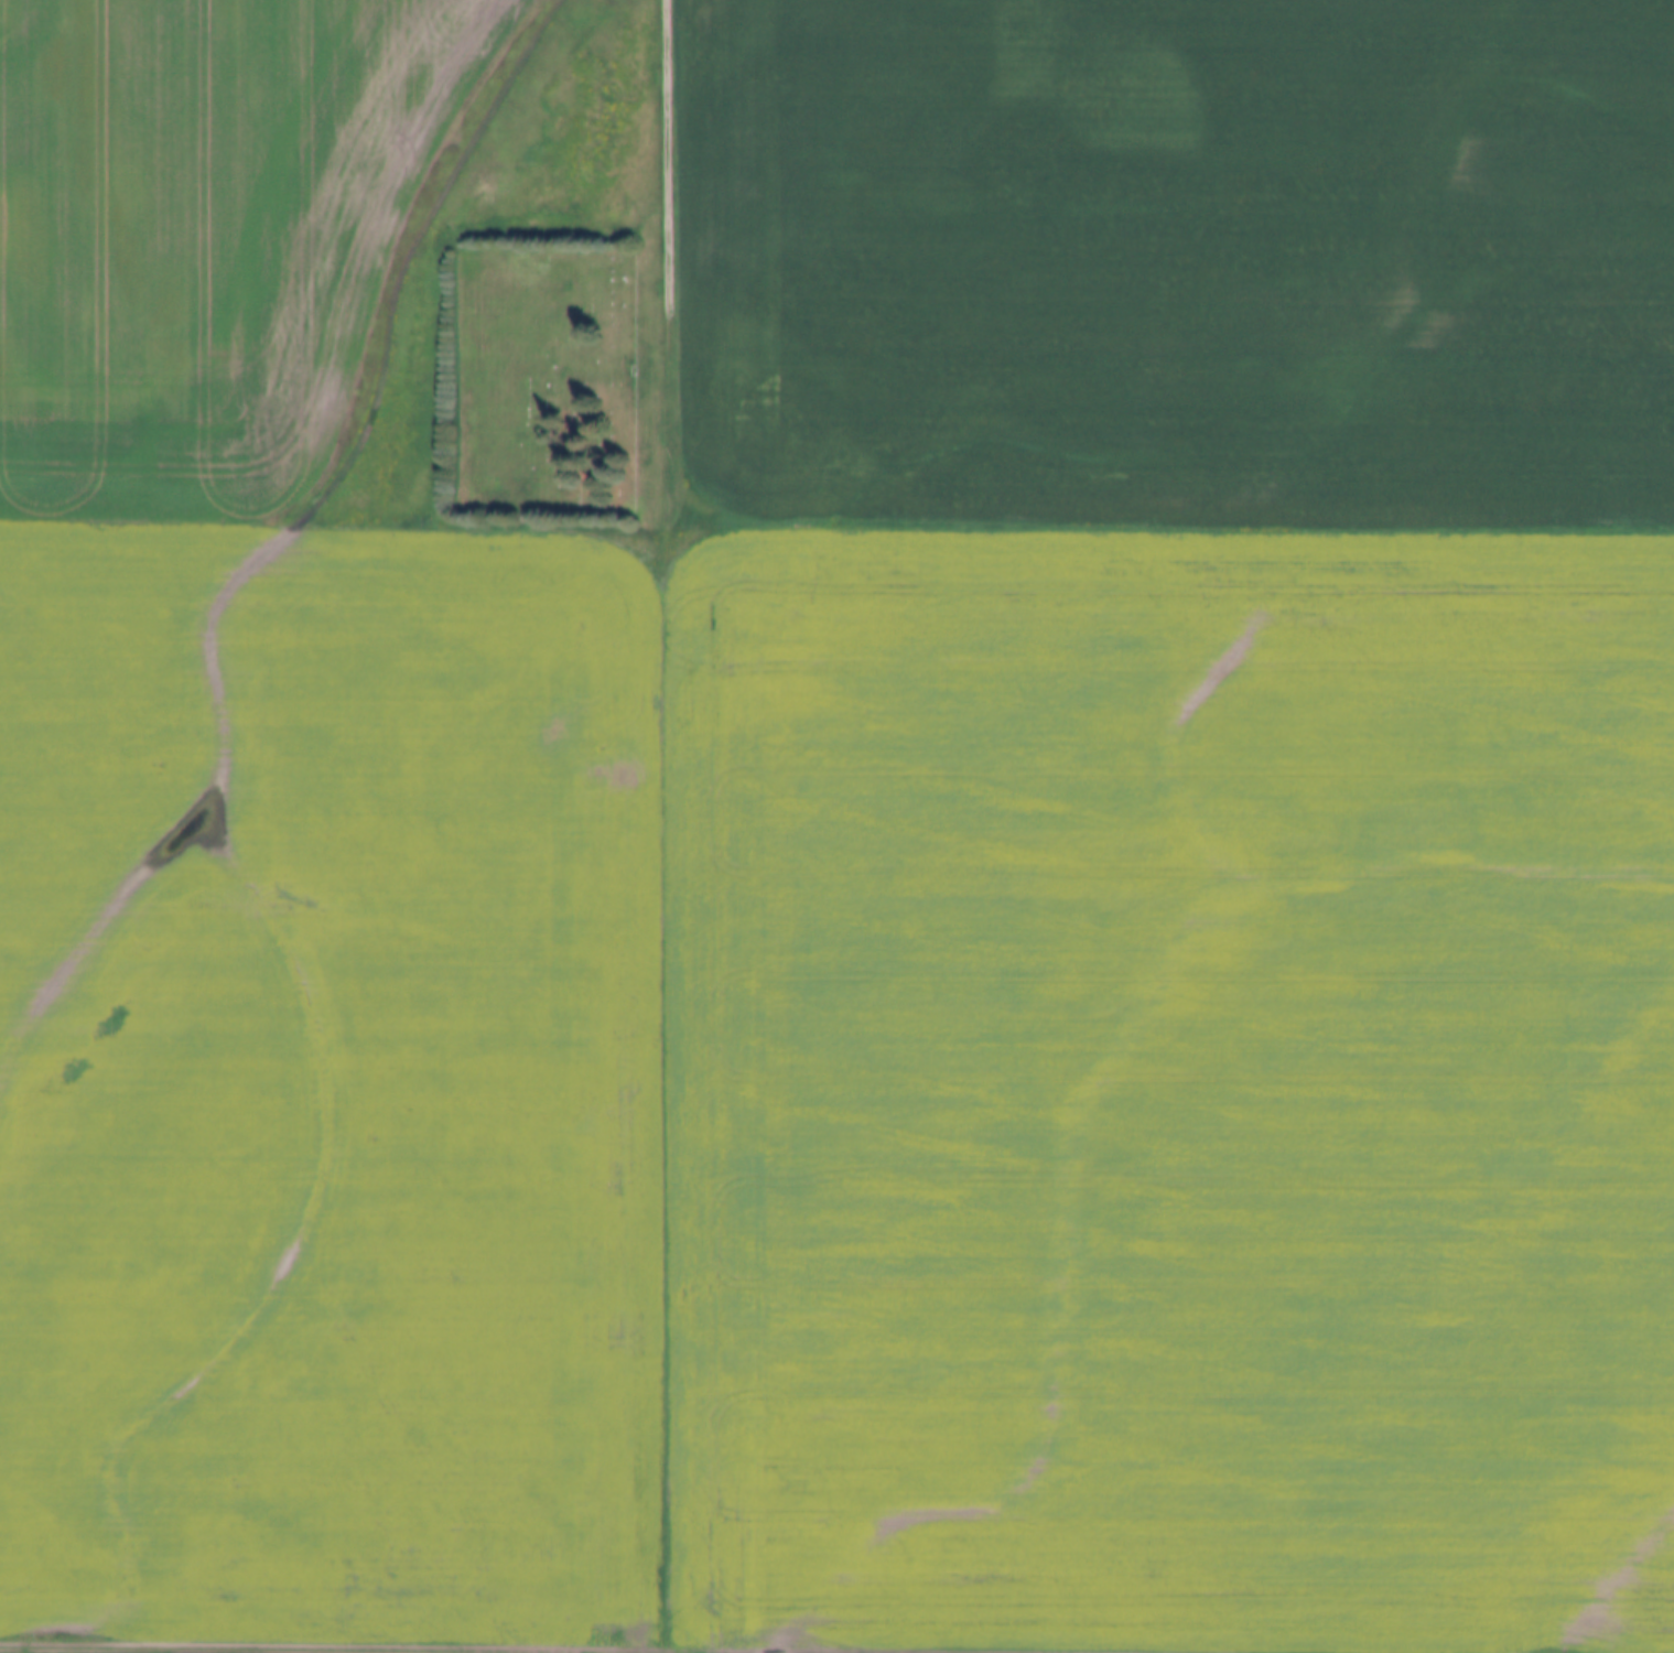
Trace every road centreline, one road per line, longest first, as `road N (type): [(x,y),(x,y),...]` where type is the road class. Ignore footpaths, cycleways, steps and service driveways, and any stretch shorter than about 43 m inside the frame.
road 1 (track): [(0,1641),(699,1643),(785,1619),(906,1646),(1328,1652)]
road 2 (track): [(673,506),(671,0)]

